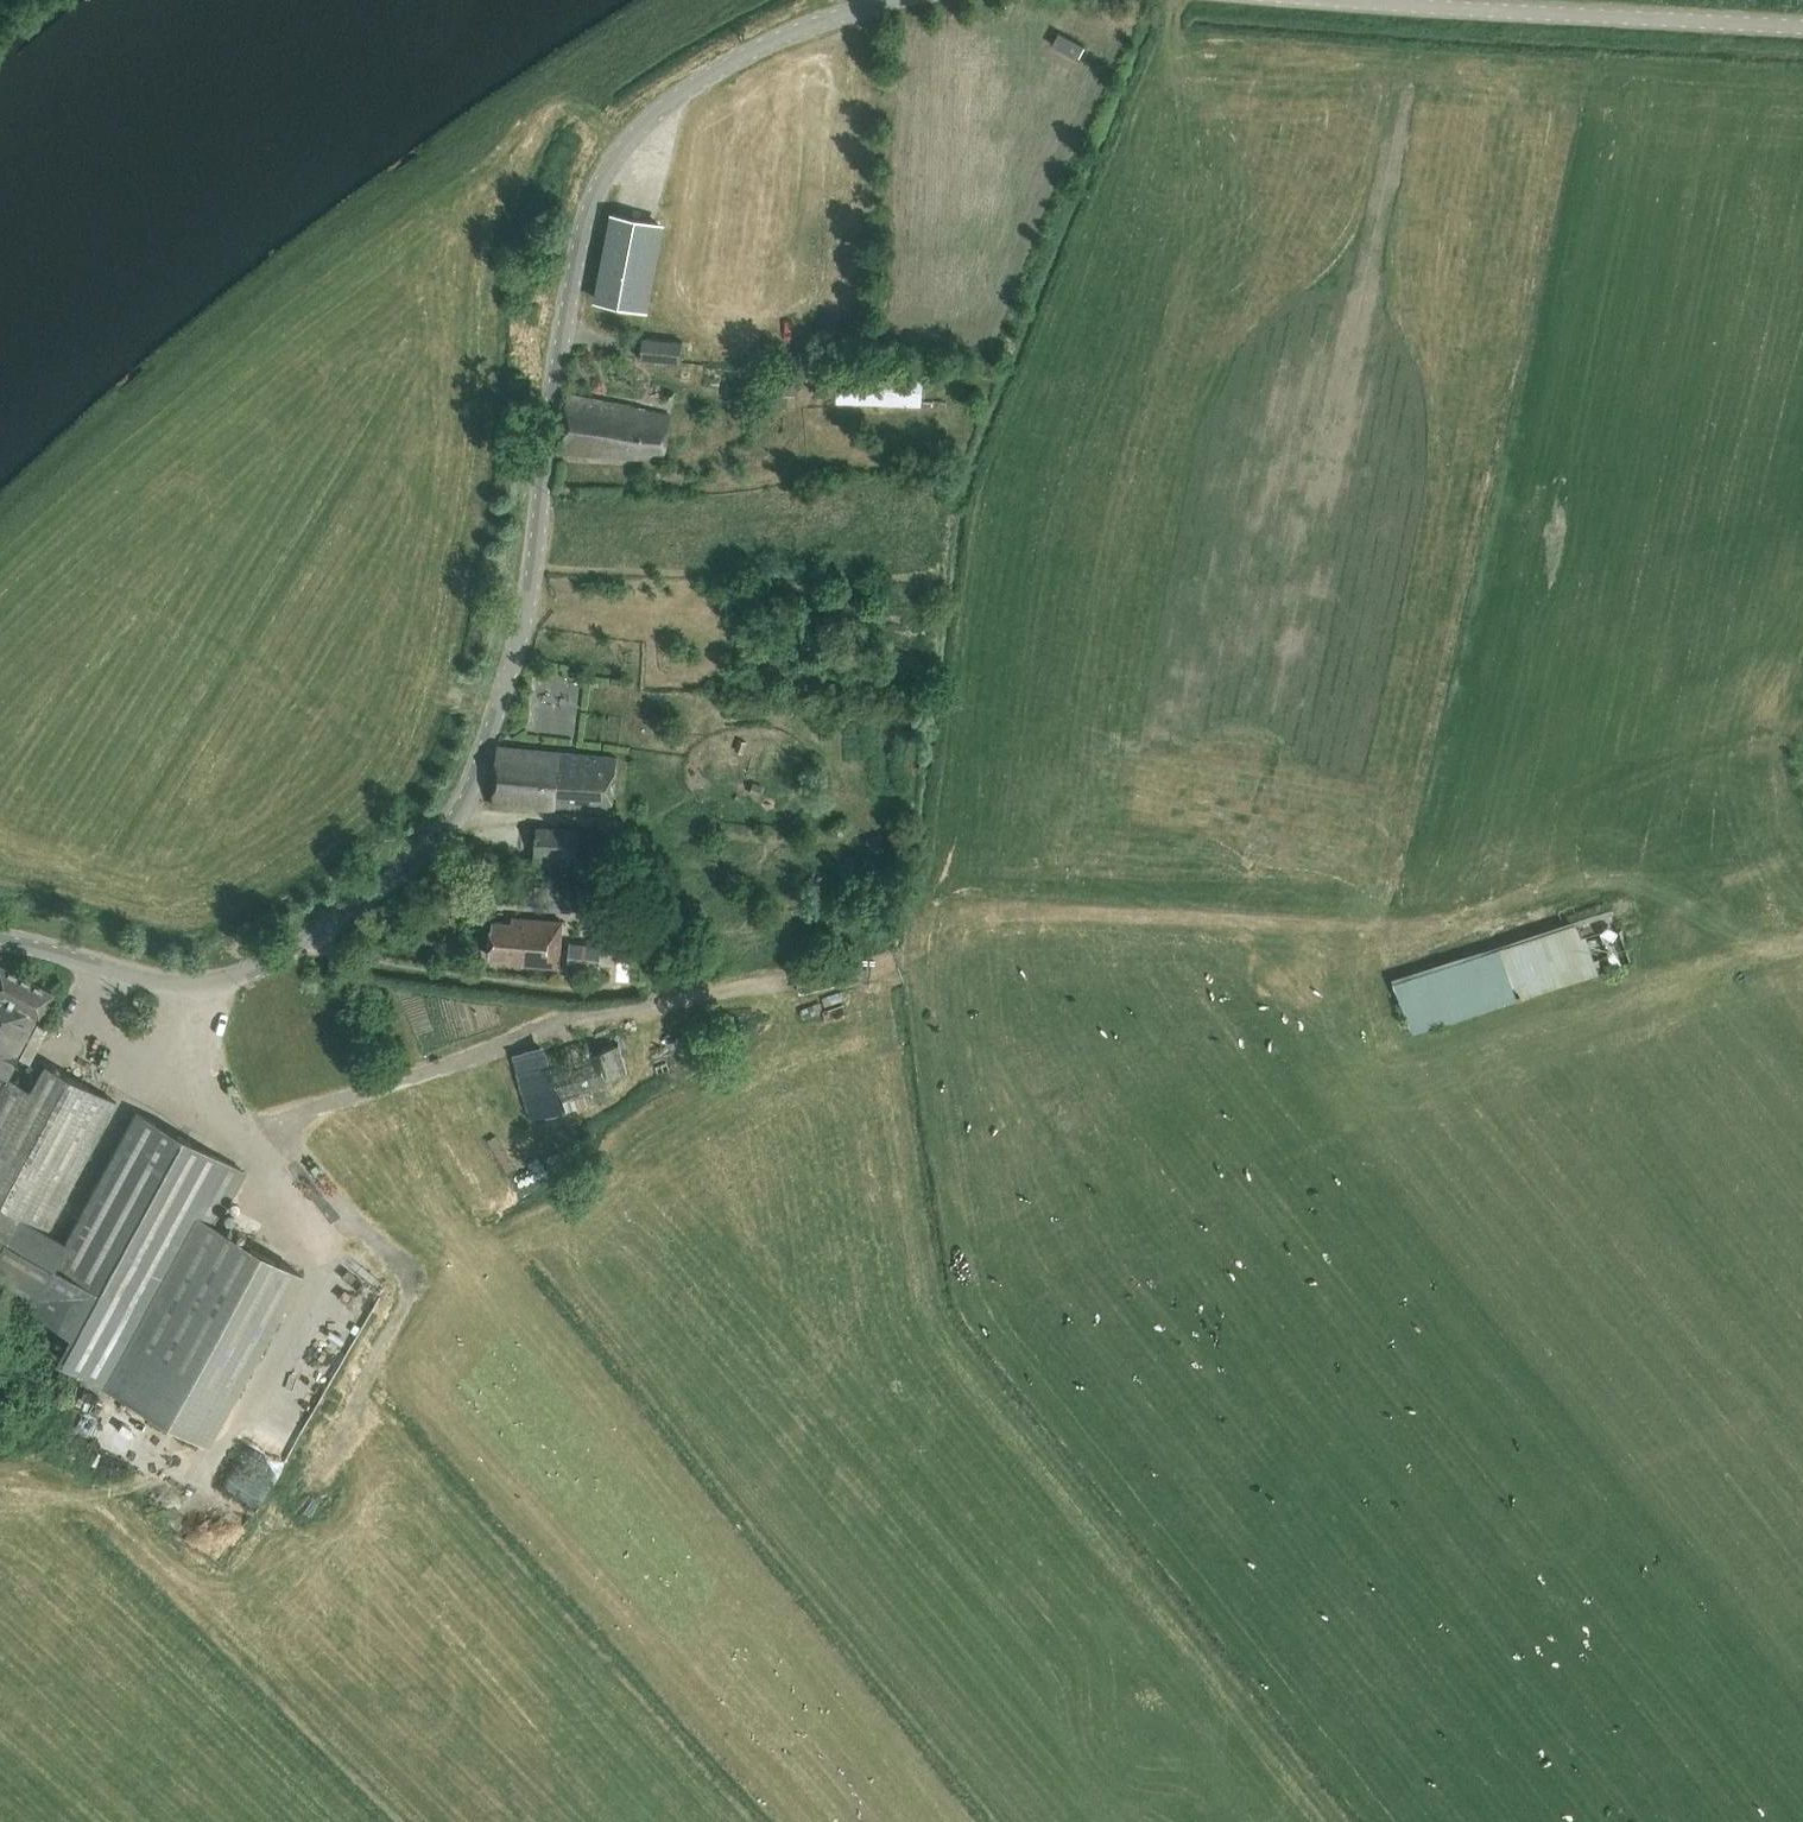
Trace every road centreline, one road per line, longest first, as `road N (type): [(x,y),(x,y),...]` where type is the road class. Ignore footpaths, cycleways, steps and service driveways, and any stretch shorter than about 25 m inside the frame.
road 1 (unclassified): [(0,941),(150,984),(211,984),(333,925),(445,831),(480,765),(522,631),(567,312),(595,191),(614,155),(665,105),(753,49),(892,0)]
road 2 (track): [(1359,935),(1280,923),(1017,912),(846,974),(594,1012),(530,1029),(410,1076),(233,1128)]
road 3 (unclassified): [(1341,0),(1802,27)]
road 4 (track): [(825,20),(804,336)]

